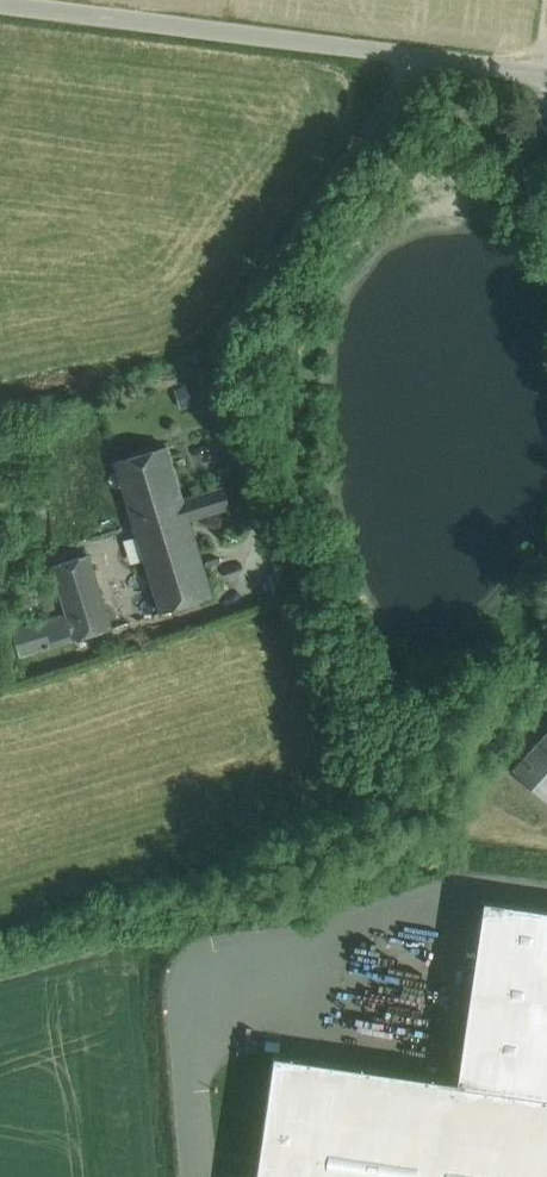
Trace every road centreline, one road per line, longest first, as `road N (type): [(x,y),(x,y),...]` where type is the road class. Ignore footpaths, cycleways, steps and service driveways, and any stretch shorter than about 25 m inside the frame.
road 1 (unclassified): [(407,54),(397,91),(236,312),(209,373),(259,561)]
road 2 (unclassified): [(407,54),(0,3)]
road 3 (unclassified): [(546,72),(407,54)]

